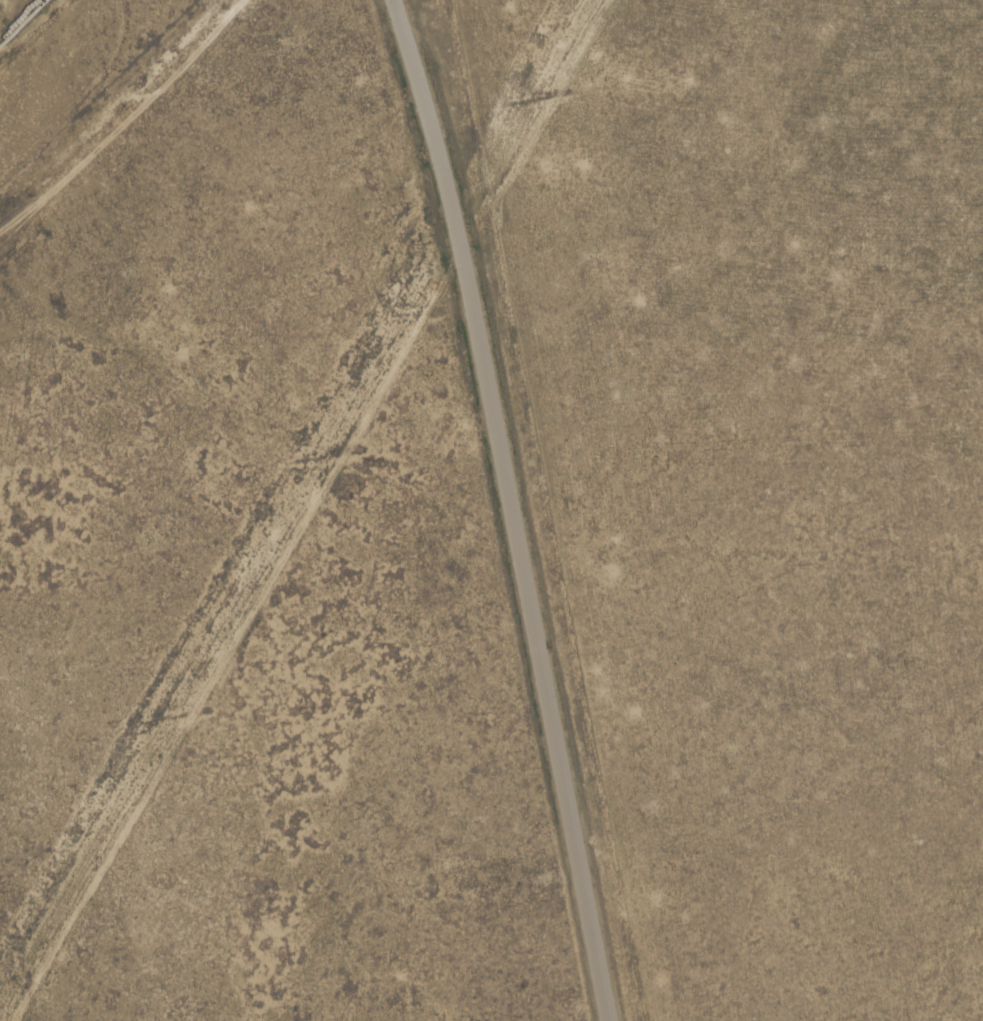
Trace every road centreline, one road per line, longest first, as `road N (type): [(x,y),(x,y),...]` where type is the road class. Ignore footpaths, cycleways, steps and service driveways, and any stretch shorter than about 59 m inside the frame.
road 1 (residential): [(387,0),(453,226),(608,1020)]

